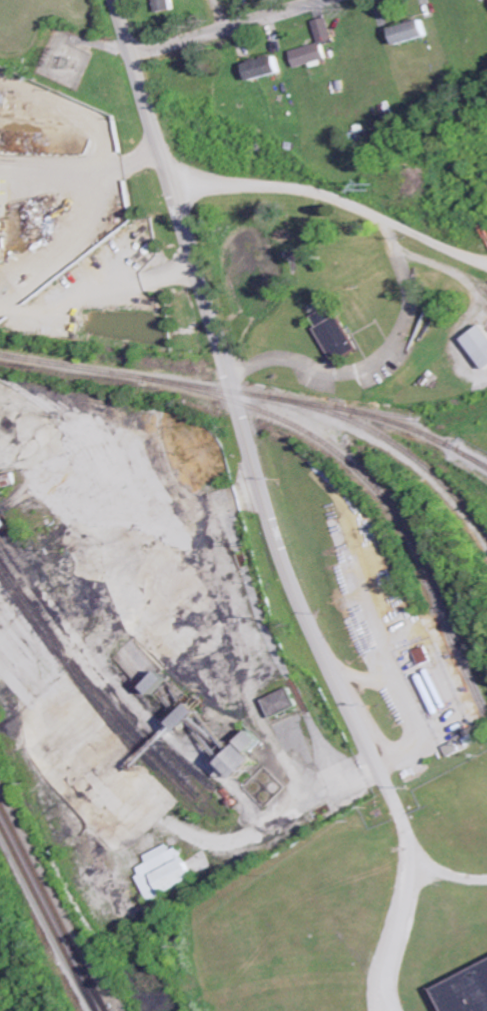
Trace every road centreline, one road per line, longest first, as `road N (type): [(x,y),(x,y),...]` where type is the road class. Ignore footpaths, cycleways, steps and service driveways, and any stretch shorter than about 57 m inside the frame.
road 1 (tertiary): [(389,790),(274,540),(116,0)]
road 2 (residential): [(486,228),(306,213),(183,227)]
road 3 (residential): [(133,57),(325,0)]

